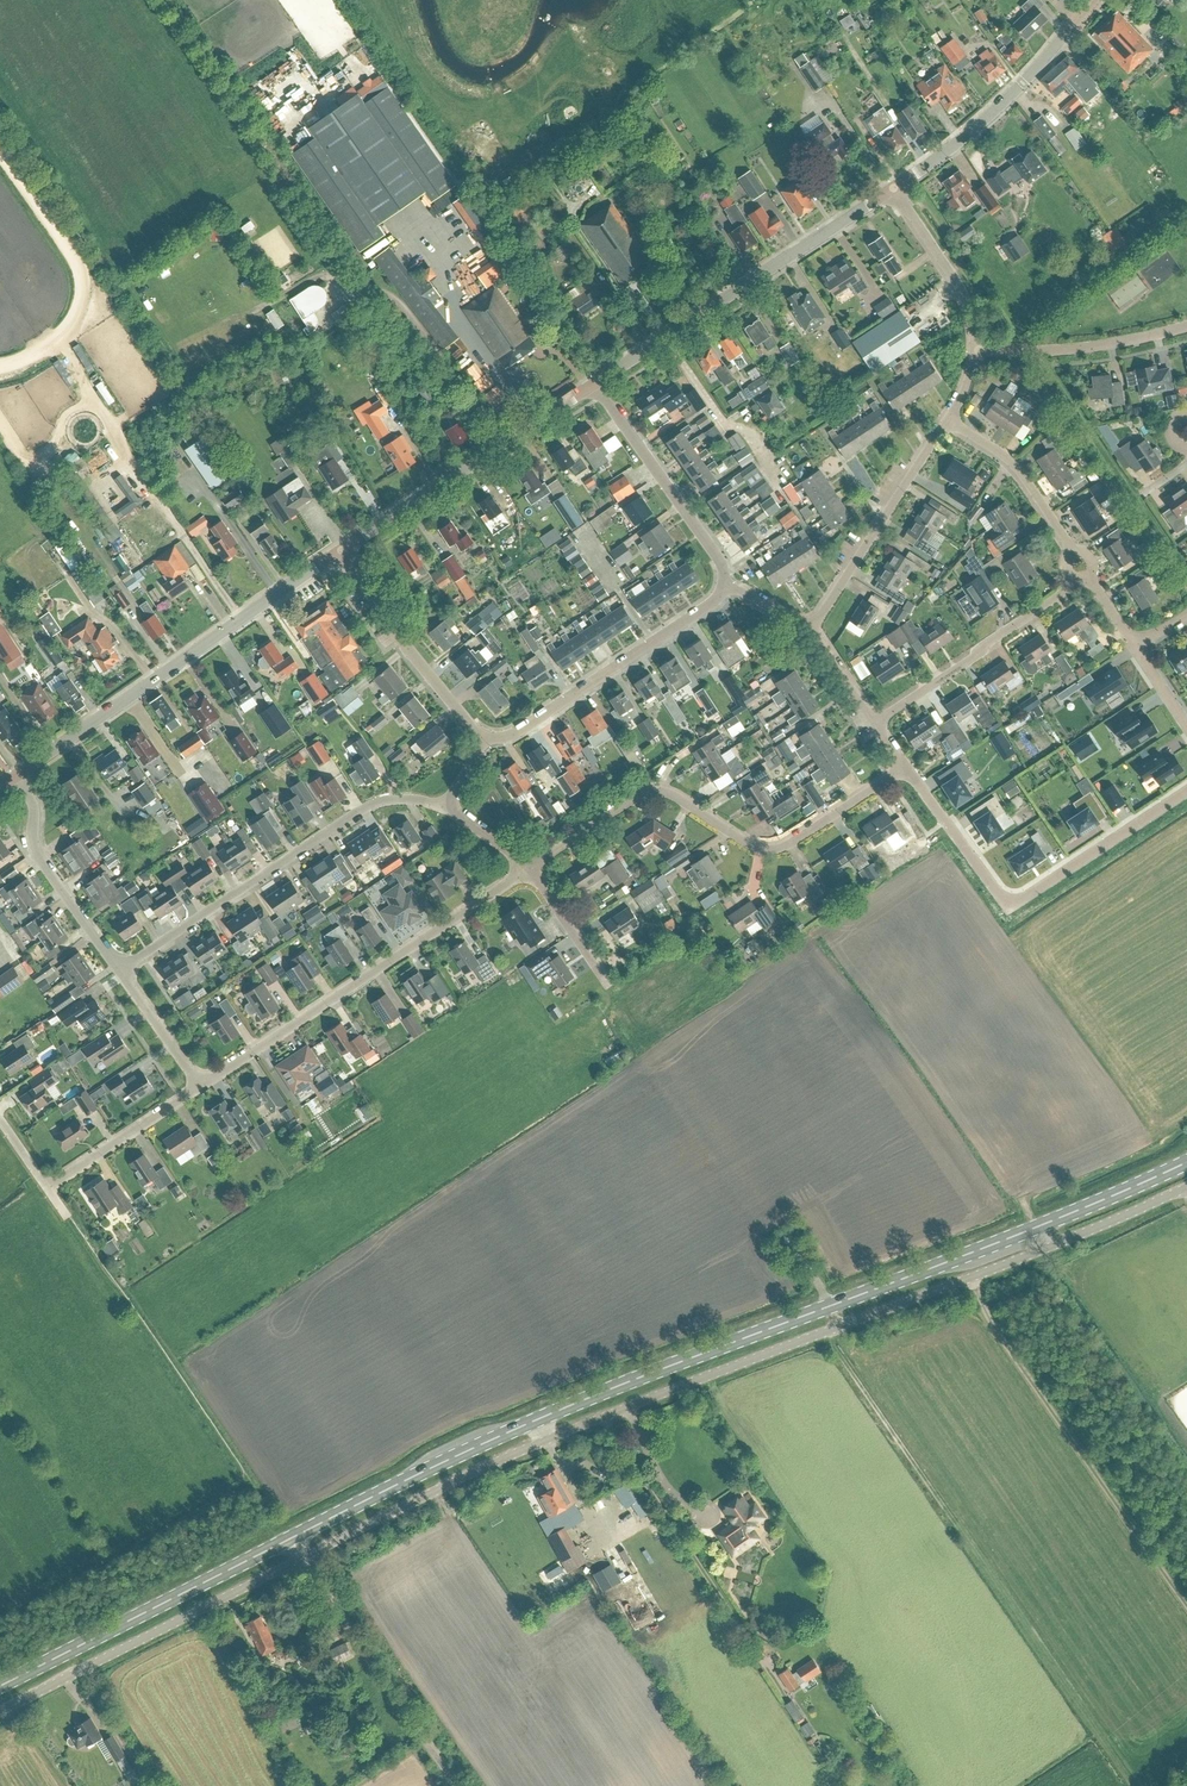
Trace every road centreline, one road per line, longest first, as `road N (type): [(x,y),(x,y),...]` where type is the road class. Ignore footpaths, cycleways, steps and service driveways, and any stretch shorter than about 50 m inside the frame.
road 1 (primary): [(1186,1161),(591,1396),(294,1535)]
road 2 (unclassified): [(305,1556),(535,1445),(1186,1187)]
road 3 (residential): [(529,869),(655,791),(671,793),(751,845),(776,849),(905,767)]
road 4 (residential): [(200,1086),(529,869)]
road 5 (tertiary): [(19,773),(342,549)]
road 6 (residential): [(446,807),(411,798),(362,808),(119,970)]
road 7 (residential): [(905,767),(994,887),(1011,897),(1030,893),(1186,791)]
road 8 (tertiary): [(596,381),(894,189)]
road 9 (unclassified): [(0,1711),(305,1556)]
road 10 (primary): [(294,1535),(0,1686)]
road 11 (tertiary): [(342,549),(596,381)]
road 12 (residential): [(724,582),(712,602),(520,729),(487,736)]
road 13 (unclassified): [(458,1785),(305,1556)]
road 14 (residential): [(875,724),(1064,591),(1074,576)]
road 15 (residential): [(811,628),(947,420)]
road 16 (tertiary): [(894,189),(986,118),(1073,24)]
road 17 (residential): [(724,582),(718,557),(596,381)]
road 18 (residential): [(487,736),(402,639),(342,549)]
road 19 (residential): [(119,970),(35,853),(35,809),(19,773)]
road 20 (residential): [(974,349),(1066,349),(1186,325)]
road 21 (residential): [(1073,552),(1010,461),(947,420)]
road 22 (residential): [(47,1187),(200,1086)]
road 23 (residential): [(974,349),(966,299),(894,189)]
road 24 (residential): [(200,1086),(119,970)]
road 25 (residential): [(607,985),(529,869)]

